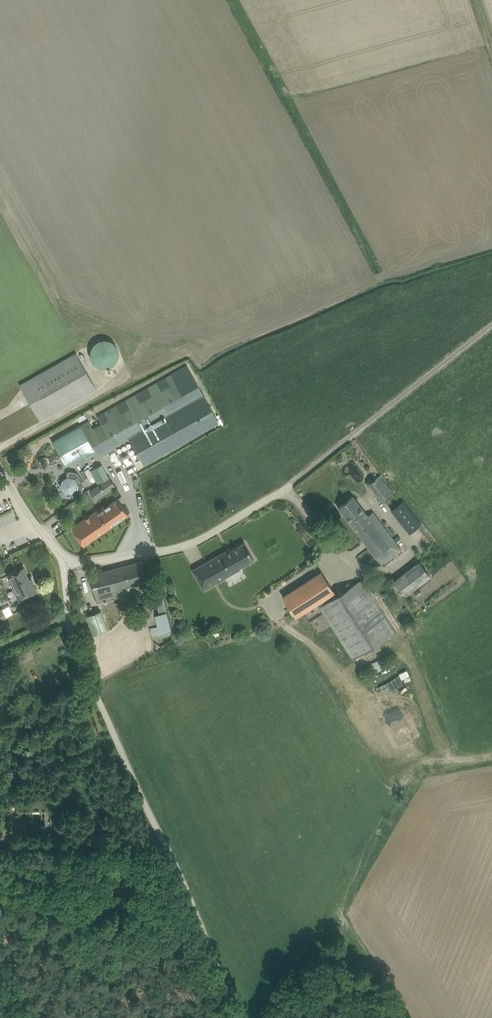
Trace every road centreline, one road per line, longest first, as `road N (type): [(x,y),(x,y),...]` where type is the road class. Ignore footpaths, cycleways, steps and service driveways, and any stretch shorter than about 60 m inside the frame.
road 1 (track): [(243,1017),(88,679),(68,618)]
road 2 (residential): [(287,488),(173,549),(68,557)]
road 3 (track): [(491,750),(451,758),(445,751),(402,633)]

